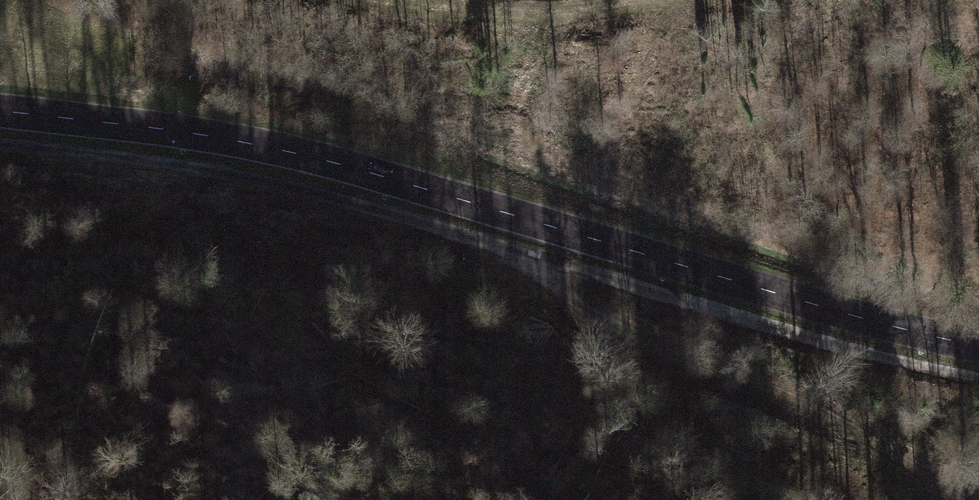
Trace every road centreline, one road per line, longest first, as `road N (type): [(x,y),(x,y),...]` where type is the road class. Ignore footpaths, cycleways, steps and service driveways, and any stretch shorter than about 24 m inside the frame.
road 1 (track): [(0,143),(247,176),(516,251),(579,310),(823,414),(956,499)]
road 2 (tertiary): [(978,345),(259,150),(0,117)]
road 3 (track): [(516,251),(978,378)]

